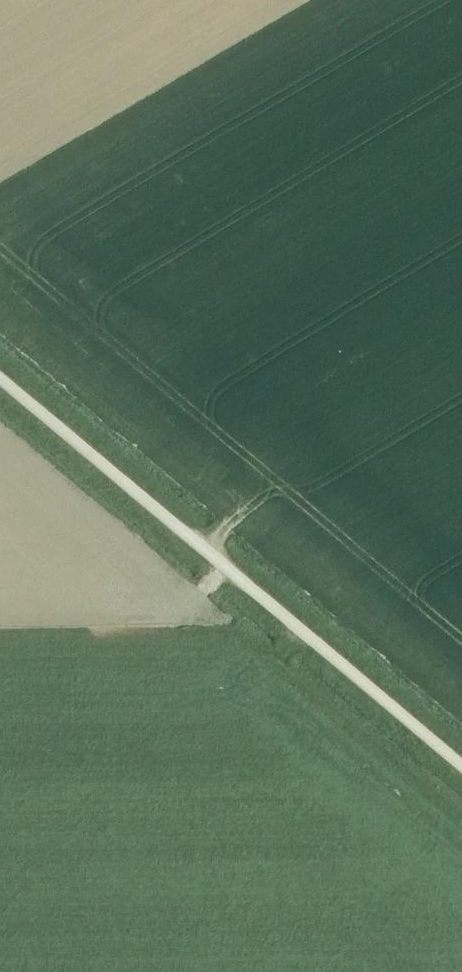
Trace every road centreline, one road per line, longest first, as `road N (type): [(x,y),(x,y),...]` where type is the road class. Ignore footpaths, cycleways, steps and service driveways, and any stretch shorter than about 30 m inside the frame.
road 1 (unclassified): [(461,765),(0,371)]

